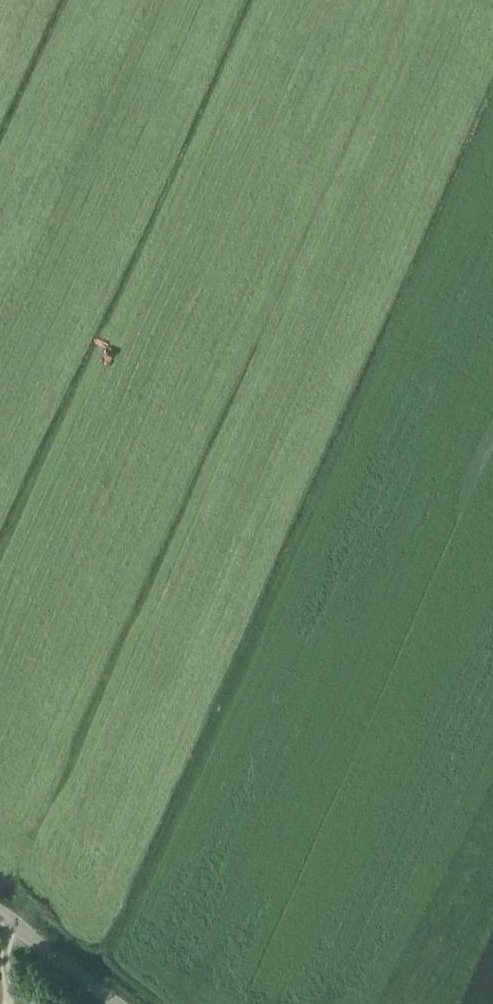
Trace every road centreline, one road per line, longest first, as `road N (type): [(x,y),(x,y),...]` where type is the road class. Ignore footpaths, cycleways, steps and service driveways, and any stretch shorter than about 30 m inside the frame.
road 1 (unclassified): [(0,910),(120,1003)]

